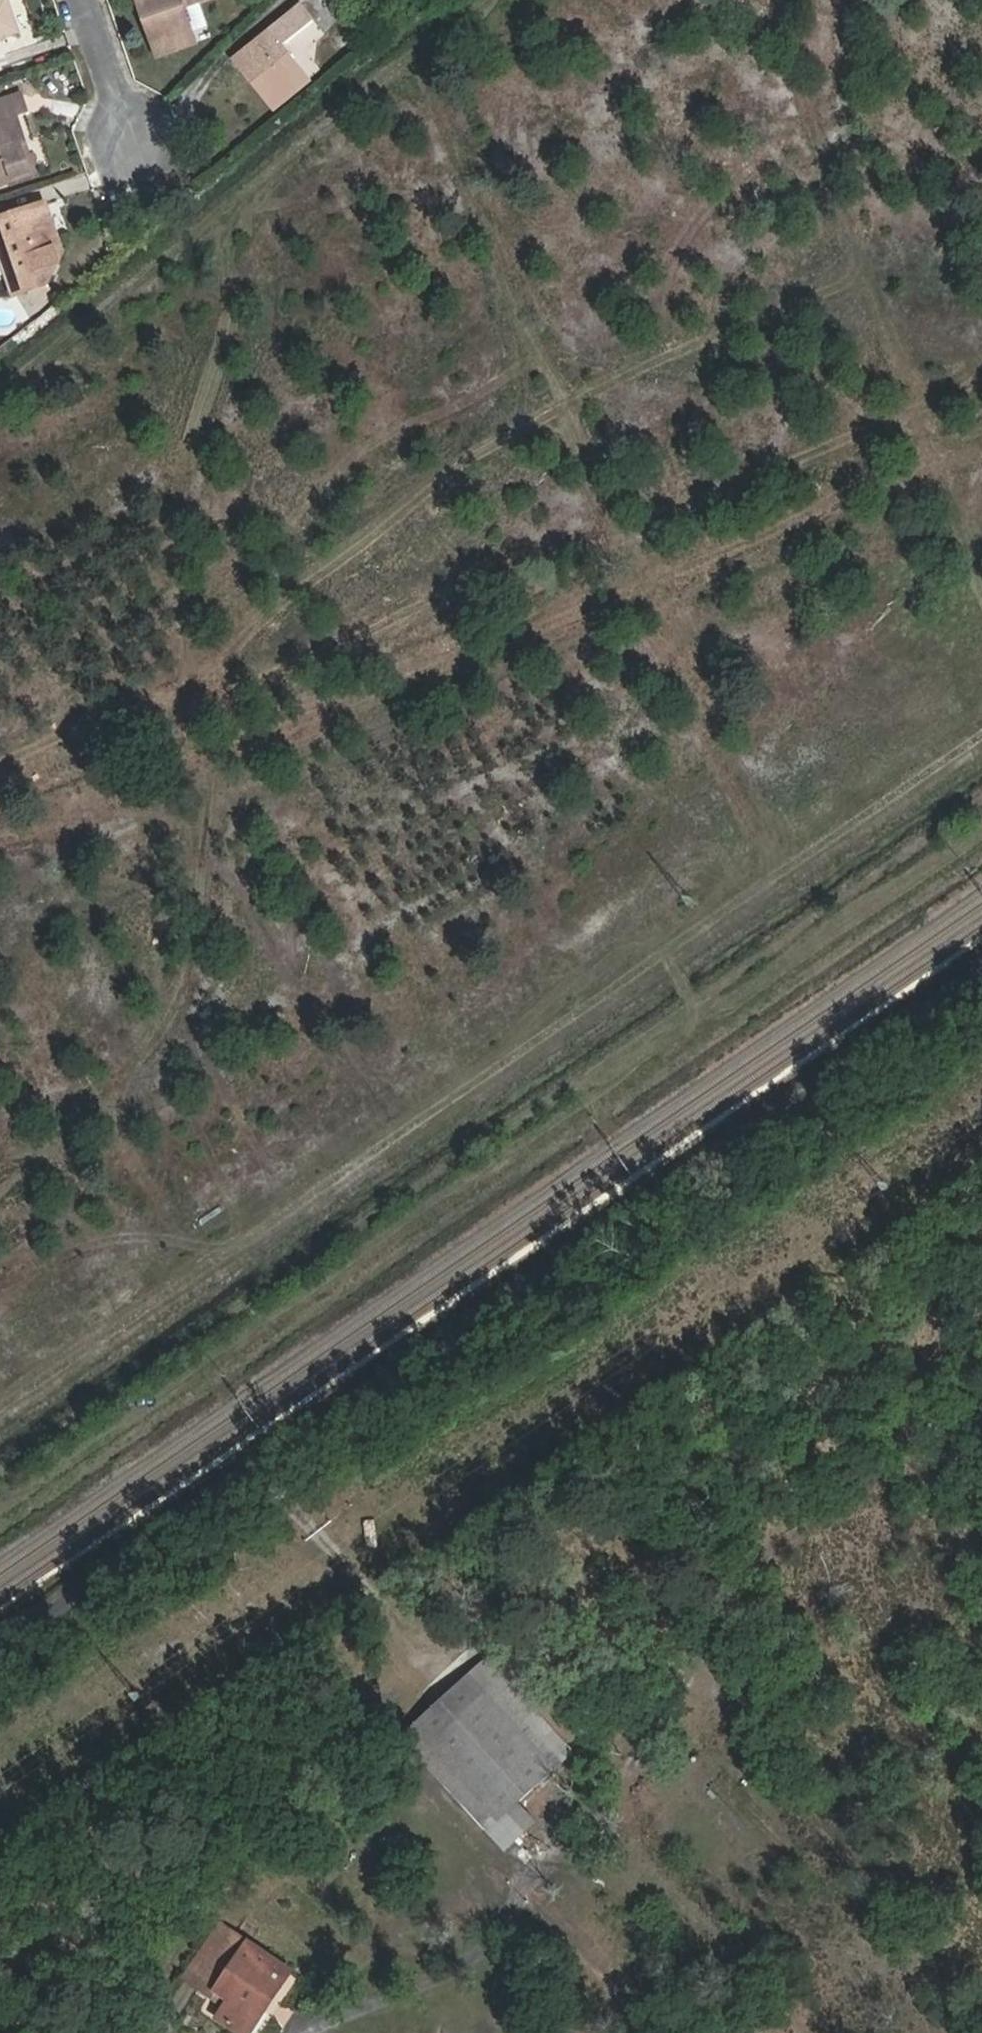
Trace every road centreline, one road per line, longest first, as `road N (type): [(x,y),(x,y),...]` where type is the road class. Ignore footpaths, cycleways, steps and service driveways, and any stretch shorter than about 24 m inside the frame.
road 1 (unclassified): [(981,1021),(0,1692)]
road 2 (residential): [(146,132),(92,0)]

